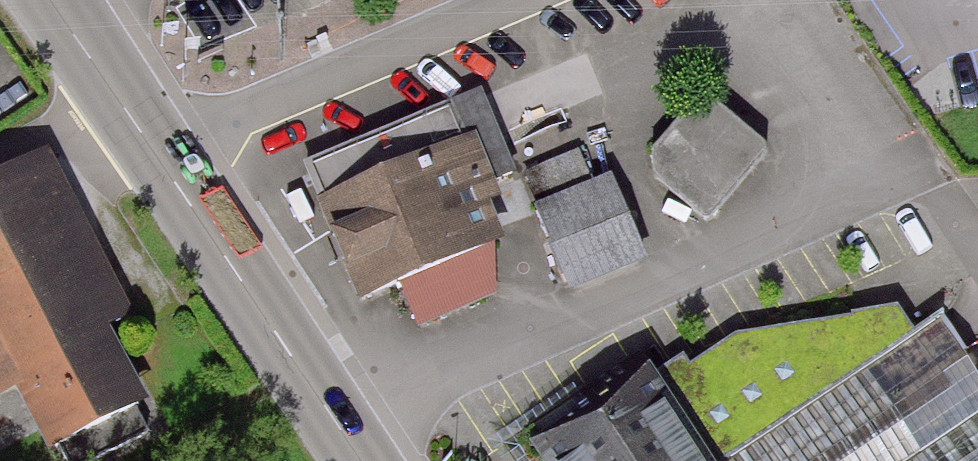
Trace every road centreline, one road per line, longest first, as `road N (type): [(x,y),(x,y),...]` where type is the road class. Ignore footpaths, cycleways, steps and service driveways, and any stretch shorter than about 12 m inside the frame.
road 1 (residential): [(156,157),(219,118),(507,0)]
road 2 (primary): [(156,157),(360,460)]
road 3 (primary): [(51,0),(156,157)]

